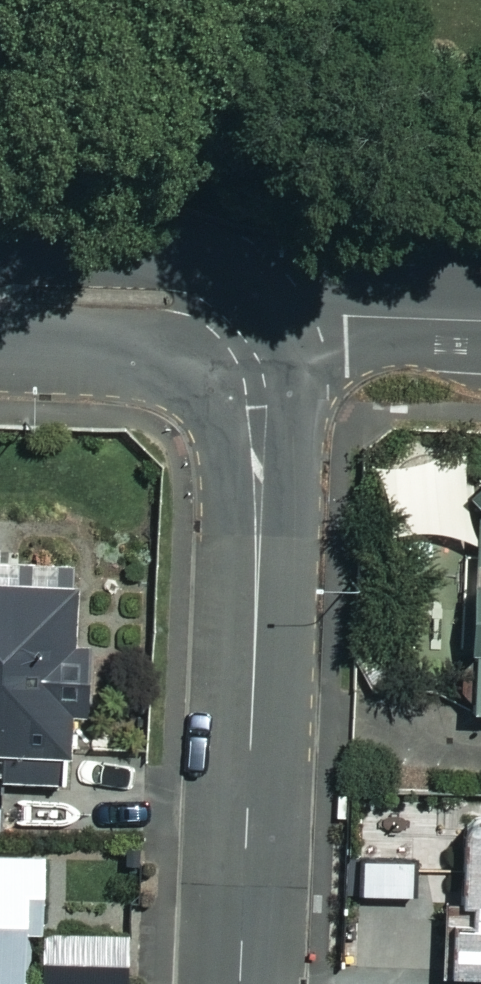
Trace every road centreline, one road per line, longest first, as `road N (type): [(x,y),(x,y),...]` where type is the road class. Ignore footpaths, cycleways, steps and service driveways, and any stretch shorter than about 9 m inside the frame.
road 1 (tertiary): [(242,983),(269,329)]
road 2 (tertiary): [(0,318),(269,329)]
road 3 (residential): [(269,329),(480,335)]

